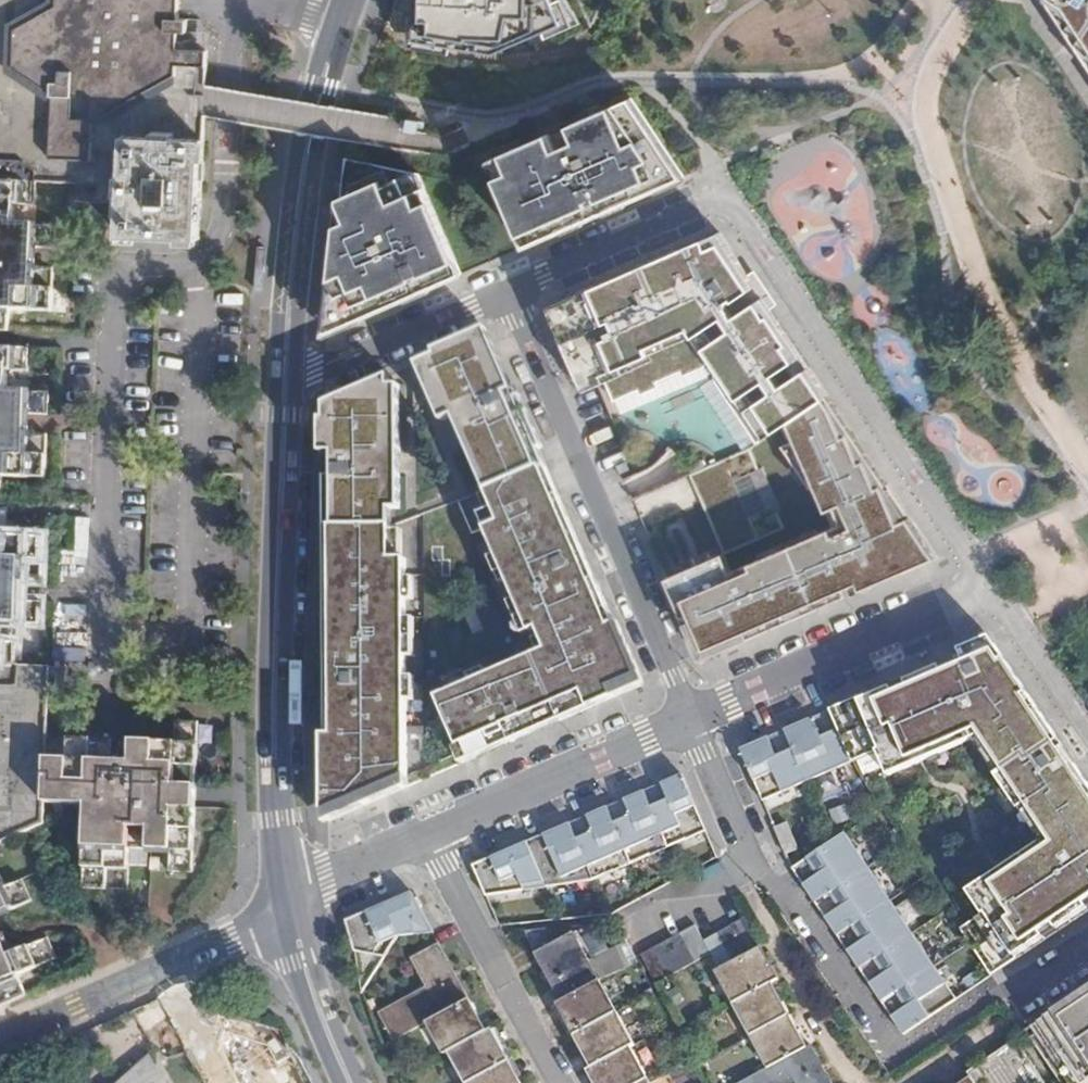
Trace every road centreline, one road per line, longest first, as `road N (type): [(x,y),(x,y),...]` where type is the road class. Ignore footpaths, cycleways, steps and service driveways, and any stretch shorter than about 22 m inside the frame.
road 1 (tertiary): [(340,0),(299,137),(282,283),(263,740),(275,897)]
road 2 (residential): [(506,290),(701,206),(732,208),(987,588)]
road 3 (tertiary): [(295,889),(282,722),(294,382)]
road 4 (residential): [(691,717),(506,290)]
road 5 (residential): [(691,717),(295,889)]
road 6 (tertiary): [(294,382),(317,140),(357,0)]
road 7 (residential): [(987,588),(691,717)]
road 8 (residential): [(280,921),(0,1039)]
road 9 (residential): [(294,382),(506,290)]
road 10 (residential): [(987,588),(1087,739)]
road 11 (tertiary): [(361,1082),(301,913)]
road 12 (tertiary): [(280,921),(340,1082)]

